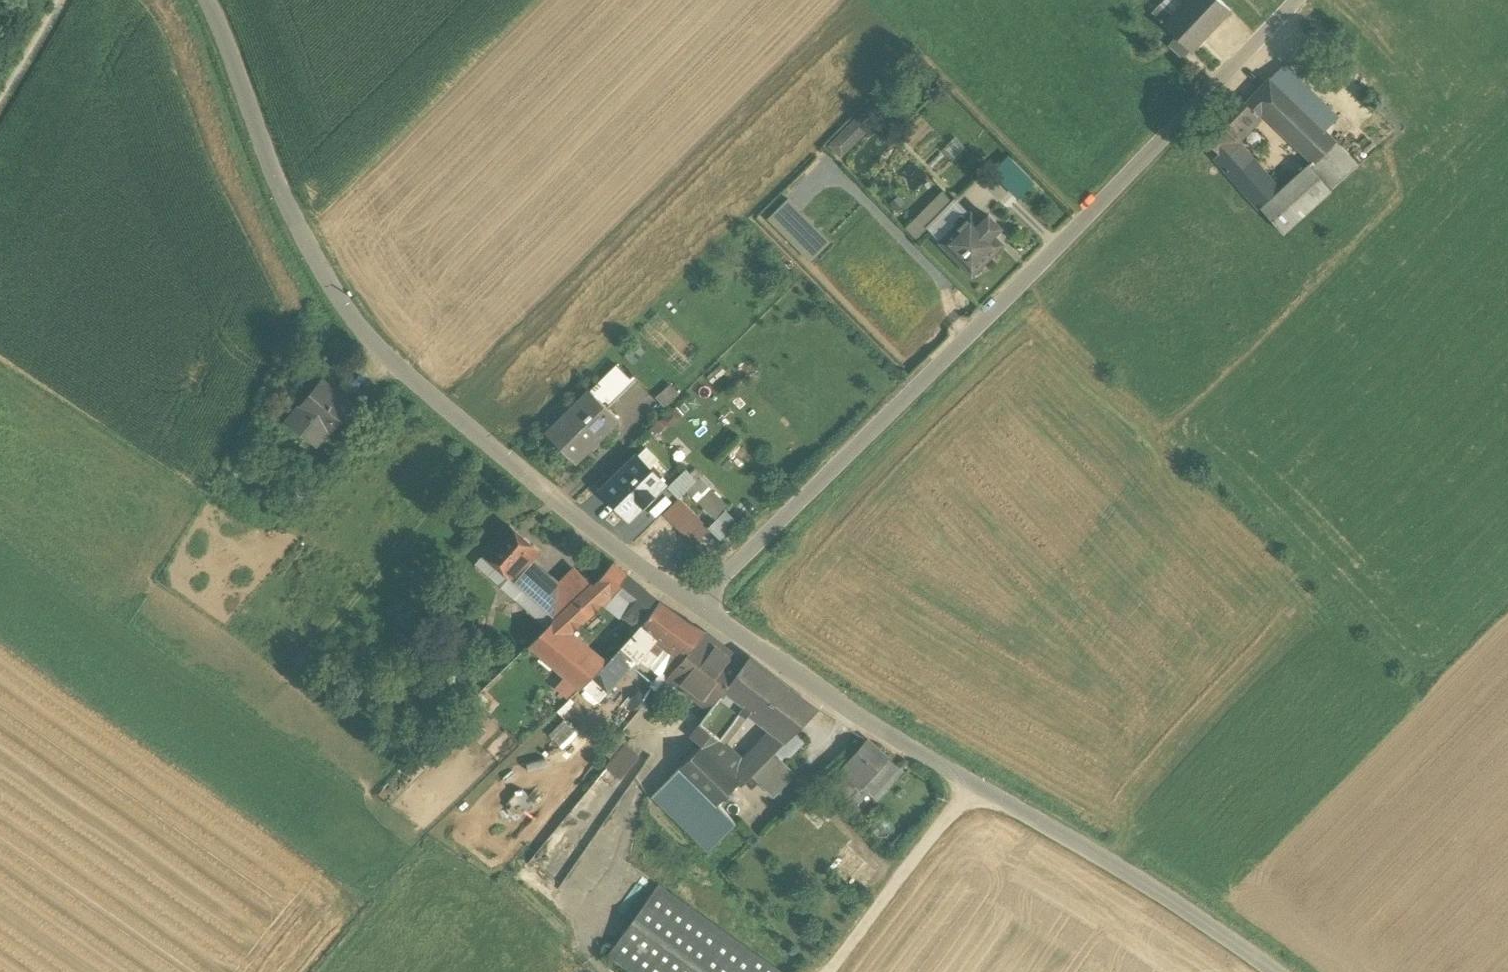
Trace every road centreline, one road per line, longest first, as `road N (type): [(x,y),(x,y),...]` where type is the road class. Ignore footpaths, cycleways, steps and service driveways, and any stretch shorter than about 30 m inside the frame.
road 1 (residential): [(697,606),(1301,0)]
road 2 (residential): [(336,292),(433,399),(697,606)]
road 3 (unclassified): [(970,786),(1124,871),(1274,971)]
road 4 (residential): [(697,606),(970,786)]
road 5 (unclassified): [(206,0),(278,186),(336,292)]
road 6 (track): [(970,786),(829,971)]

